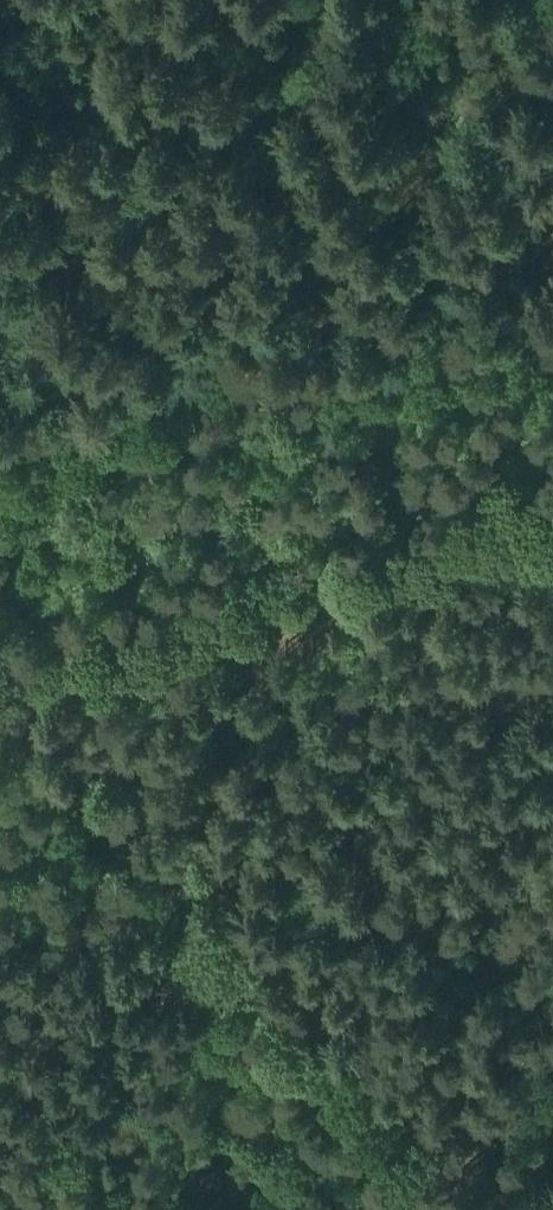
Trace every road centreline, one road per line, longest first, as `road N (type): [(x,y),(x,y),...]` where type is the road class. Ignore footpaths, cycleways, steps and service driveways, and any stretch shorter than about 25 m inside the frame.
road 1 (track): [(0,428),(358,360),(552,340)]

